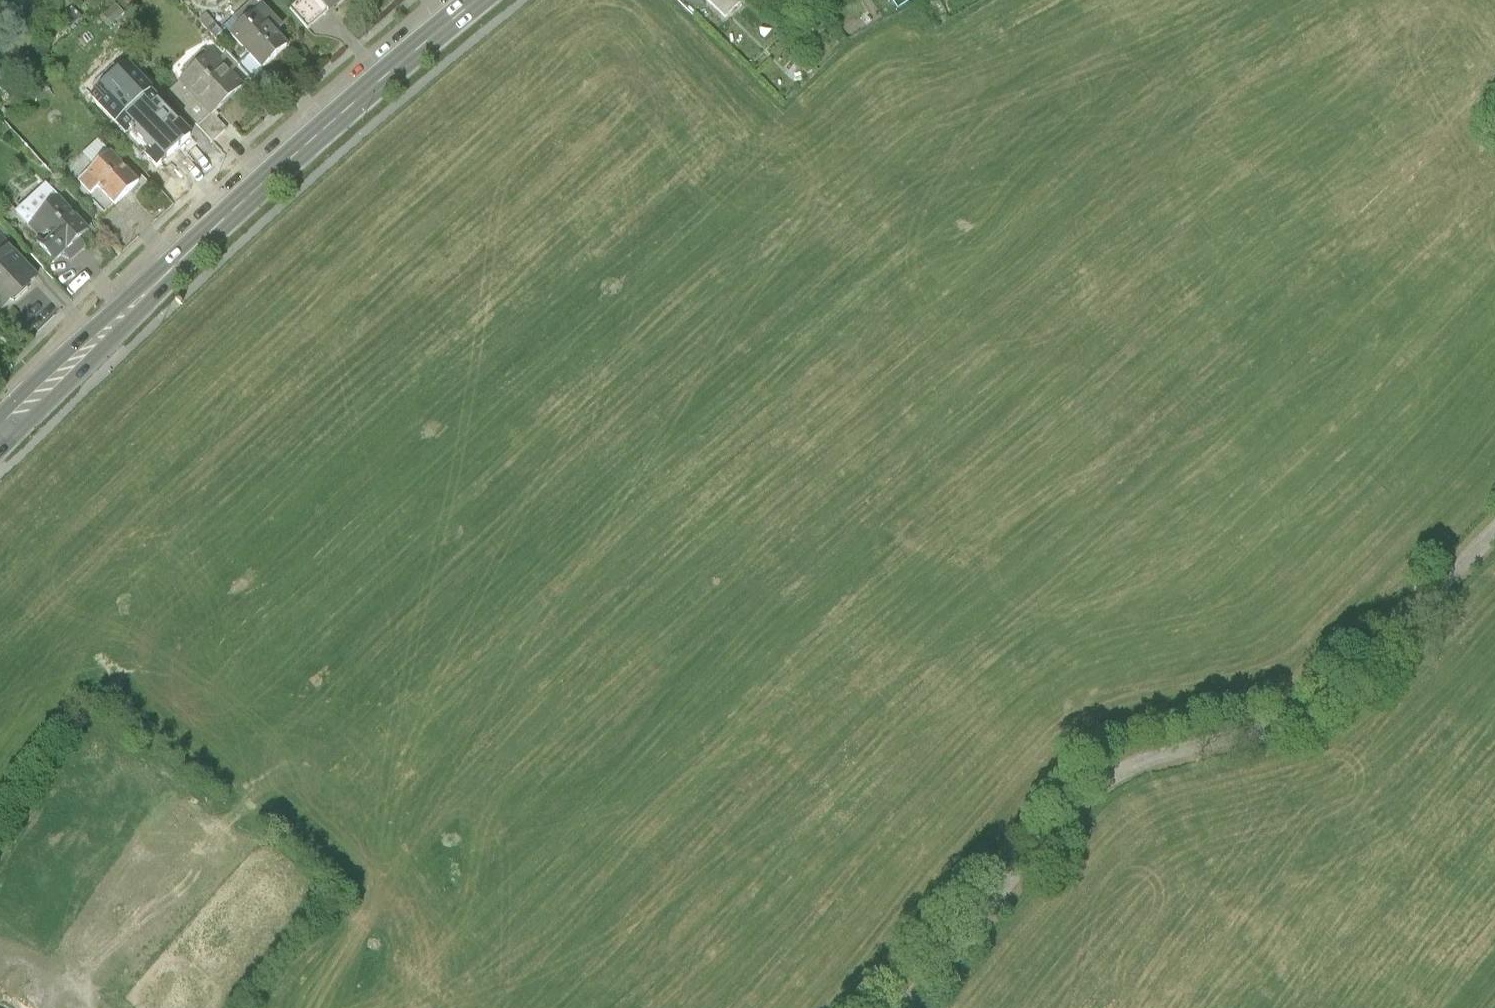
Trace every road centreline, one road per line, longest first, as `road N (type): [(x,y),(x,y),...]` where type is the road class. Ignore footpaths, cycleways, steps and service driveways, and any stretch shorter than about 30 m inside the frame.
road 1 (primary): [(0,439),(268,180),(479,0)]

